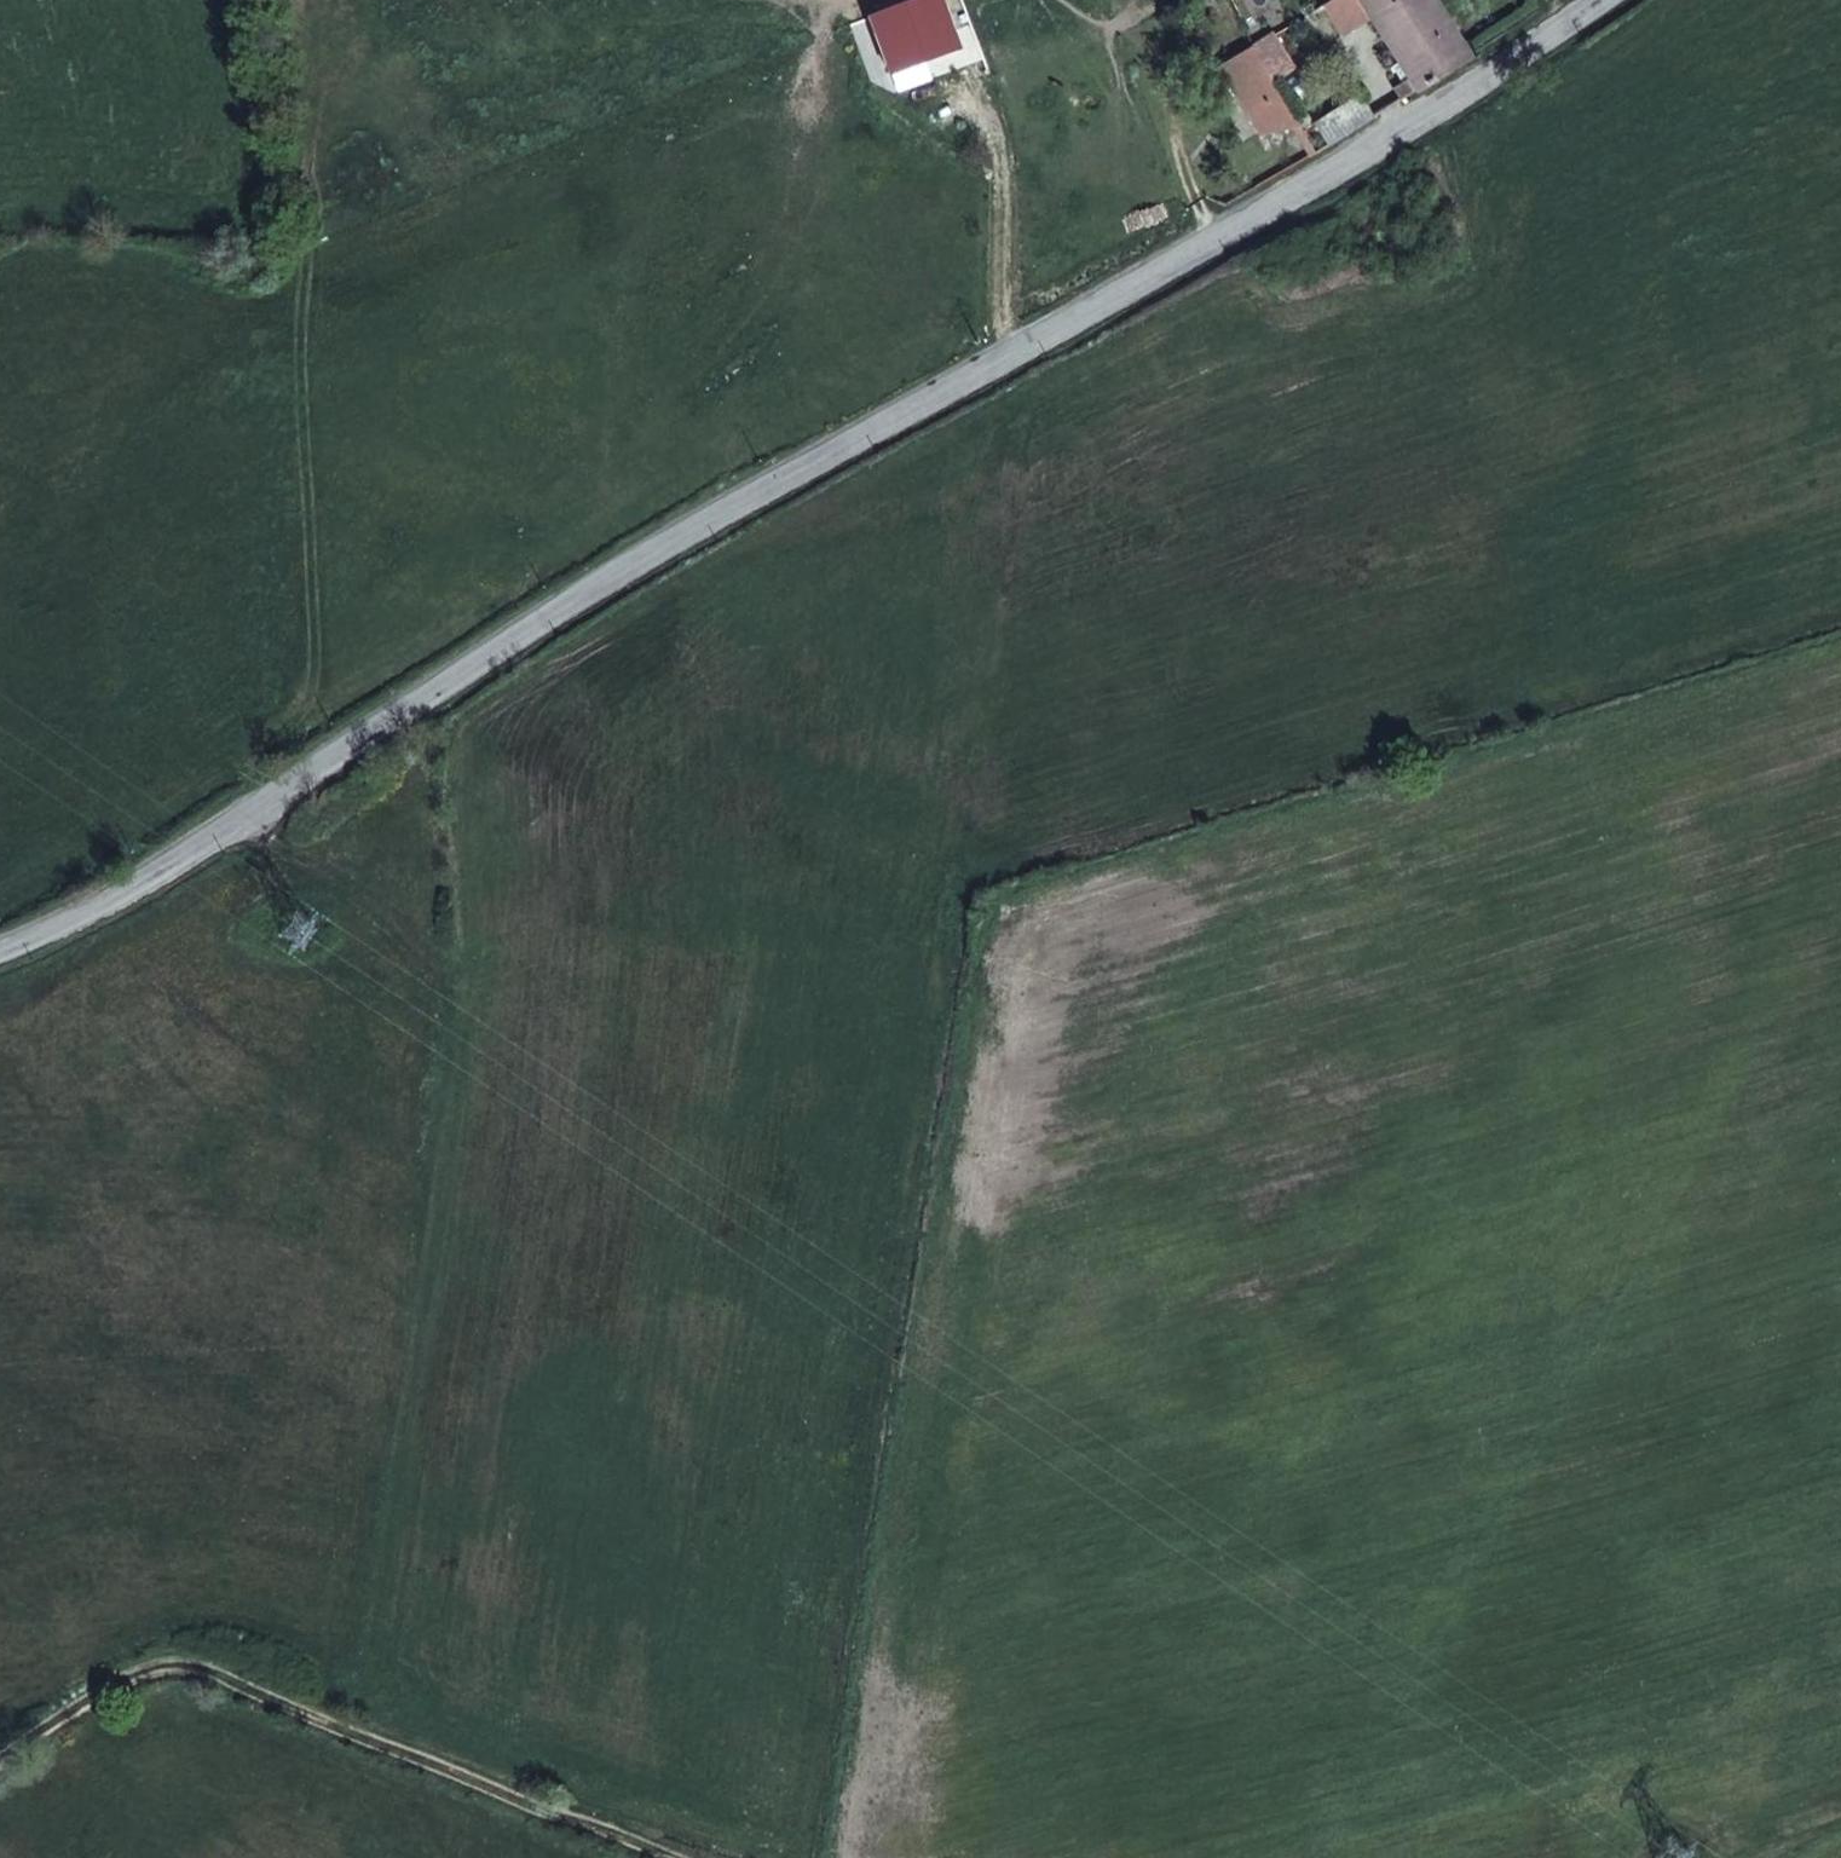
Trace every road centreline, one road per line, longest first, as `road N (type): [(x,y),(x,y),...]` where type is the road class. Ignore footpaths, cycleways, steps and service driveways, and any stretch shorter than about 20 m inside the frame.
road 1 (unclassified): [(1601,0),(1378,155),(775,490),(160,876),(0,944)]

